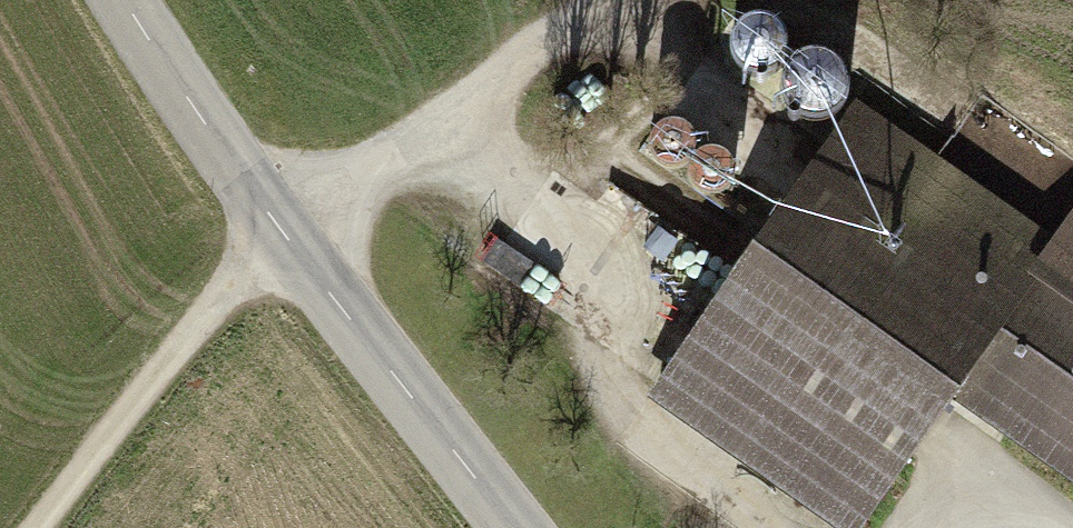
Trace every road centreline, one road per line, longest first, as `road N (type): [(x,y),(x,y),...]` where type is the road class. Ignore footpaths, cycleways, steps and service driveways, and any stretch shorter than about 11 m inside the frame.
road 1 (track): [(38,527),(245,273),(612,0)]
road 2 (tertiary): [(124,0),(285,238),(515,527)]
road 3 (track): [(779,527),(628,412),(548,226),(441,124)]

